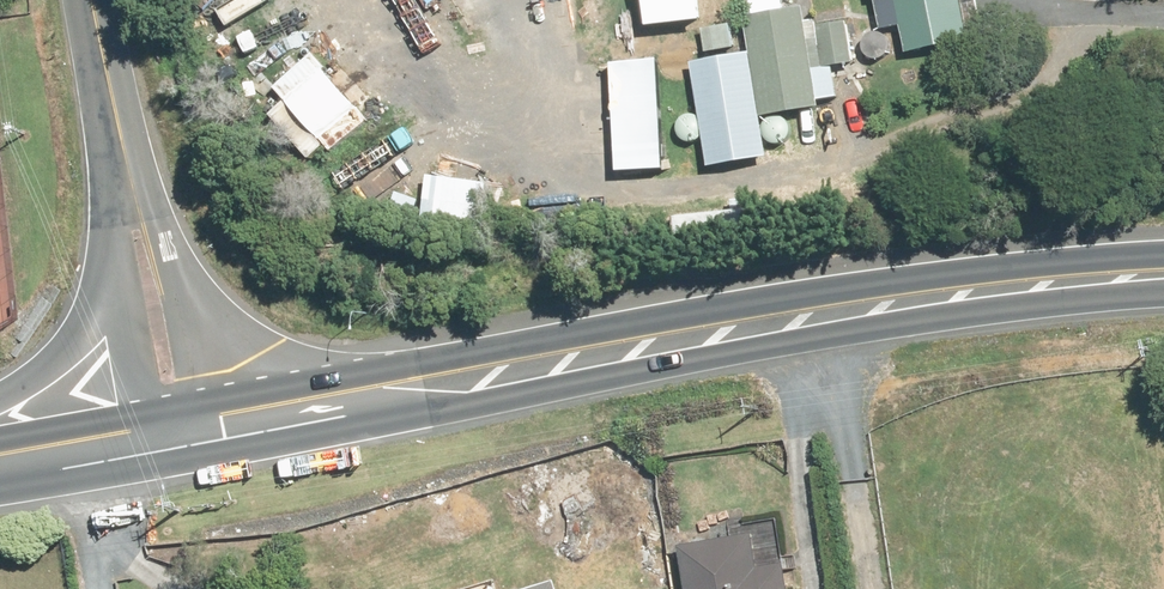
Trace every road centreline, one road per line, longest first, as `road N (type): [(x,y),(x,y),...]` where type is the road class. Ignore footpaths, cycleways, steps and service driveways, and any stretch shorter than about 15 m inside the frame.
road 1 (primary): [(177,421),(932,291),(1163,272)]
road 2 (tertiary): [(96,0),(177,421)]
road 3 (primary): [(0,453),(177,421)]

